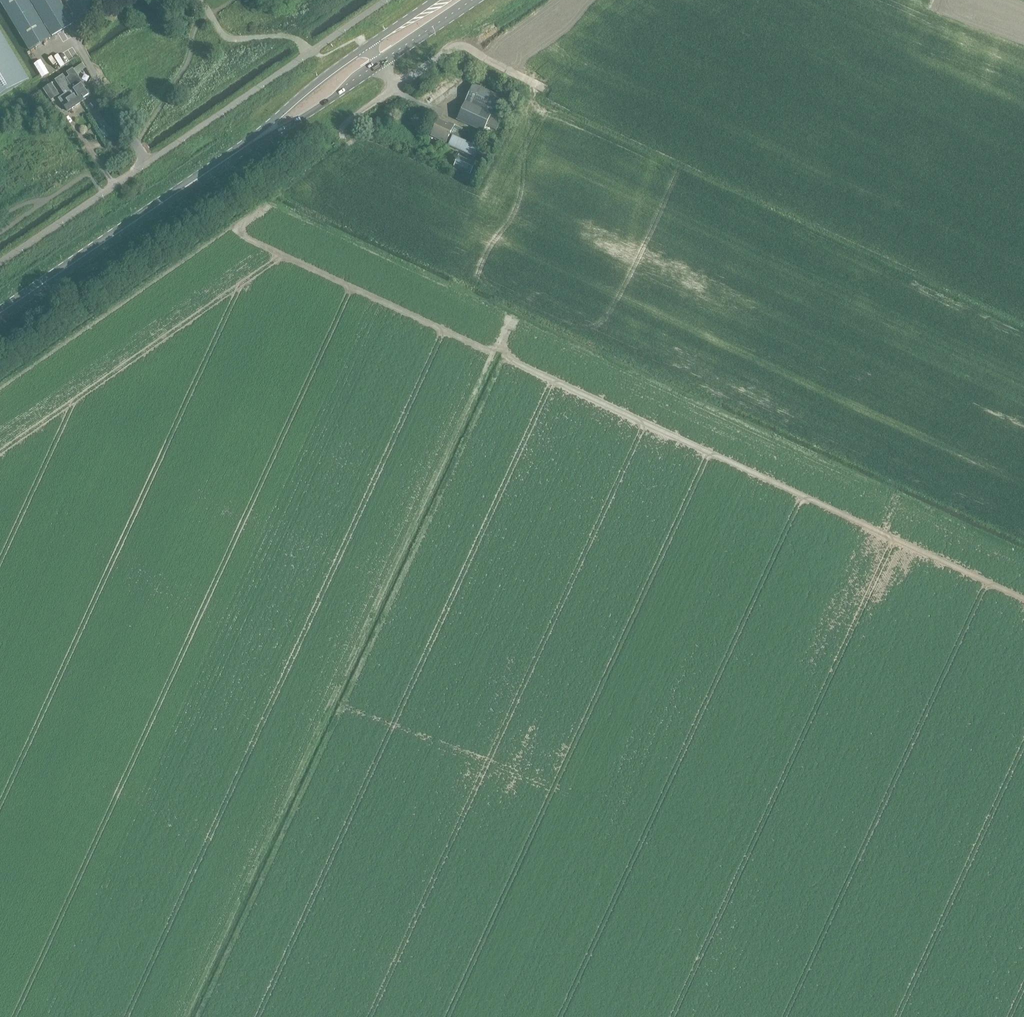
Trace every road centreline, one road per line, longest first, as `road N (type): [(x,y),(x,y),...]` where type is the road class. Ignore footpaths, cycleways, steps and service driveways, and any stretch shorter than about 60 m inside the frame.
road 1 (unclassified): [(306,53),(0,263)]
road 2 (primary): [(0,315),(243,149)]
road 3 (primary): [(243,149),(330,99),(469,0)]
road 4 (track): [(343,143),(342,128),(457,45),(540,86)]
road 5 (primary): [(435,0),(326,76),(243,149)]

